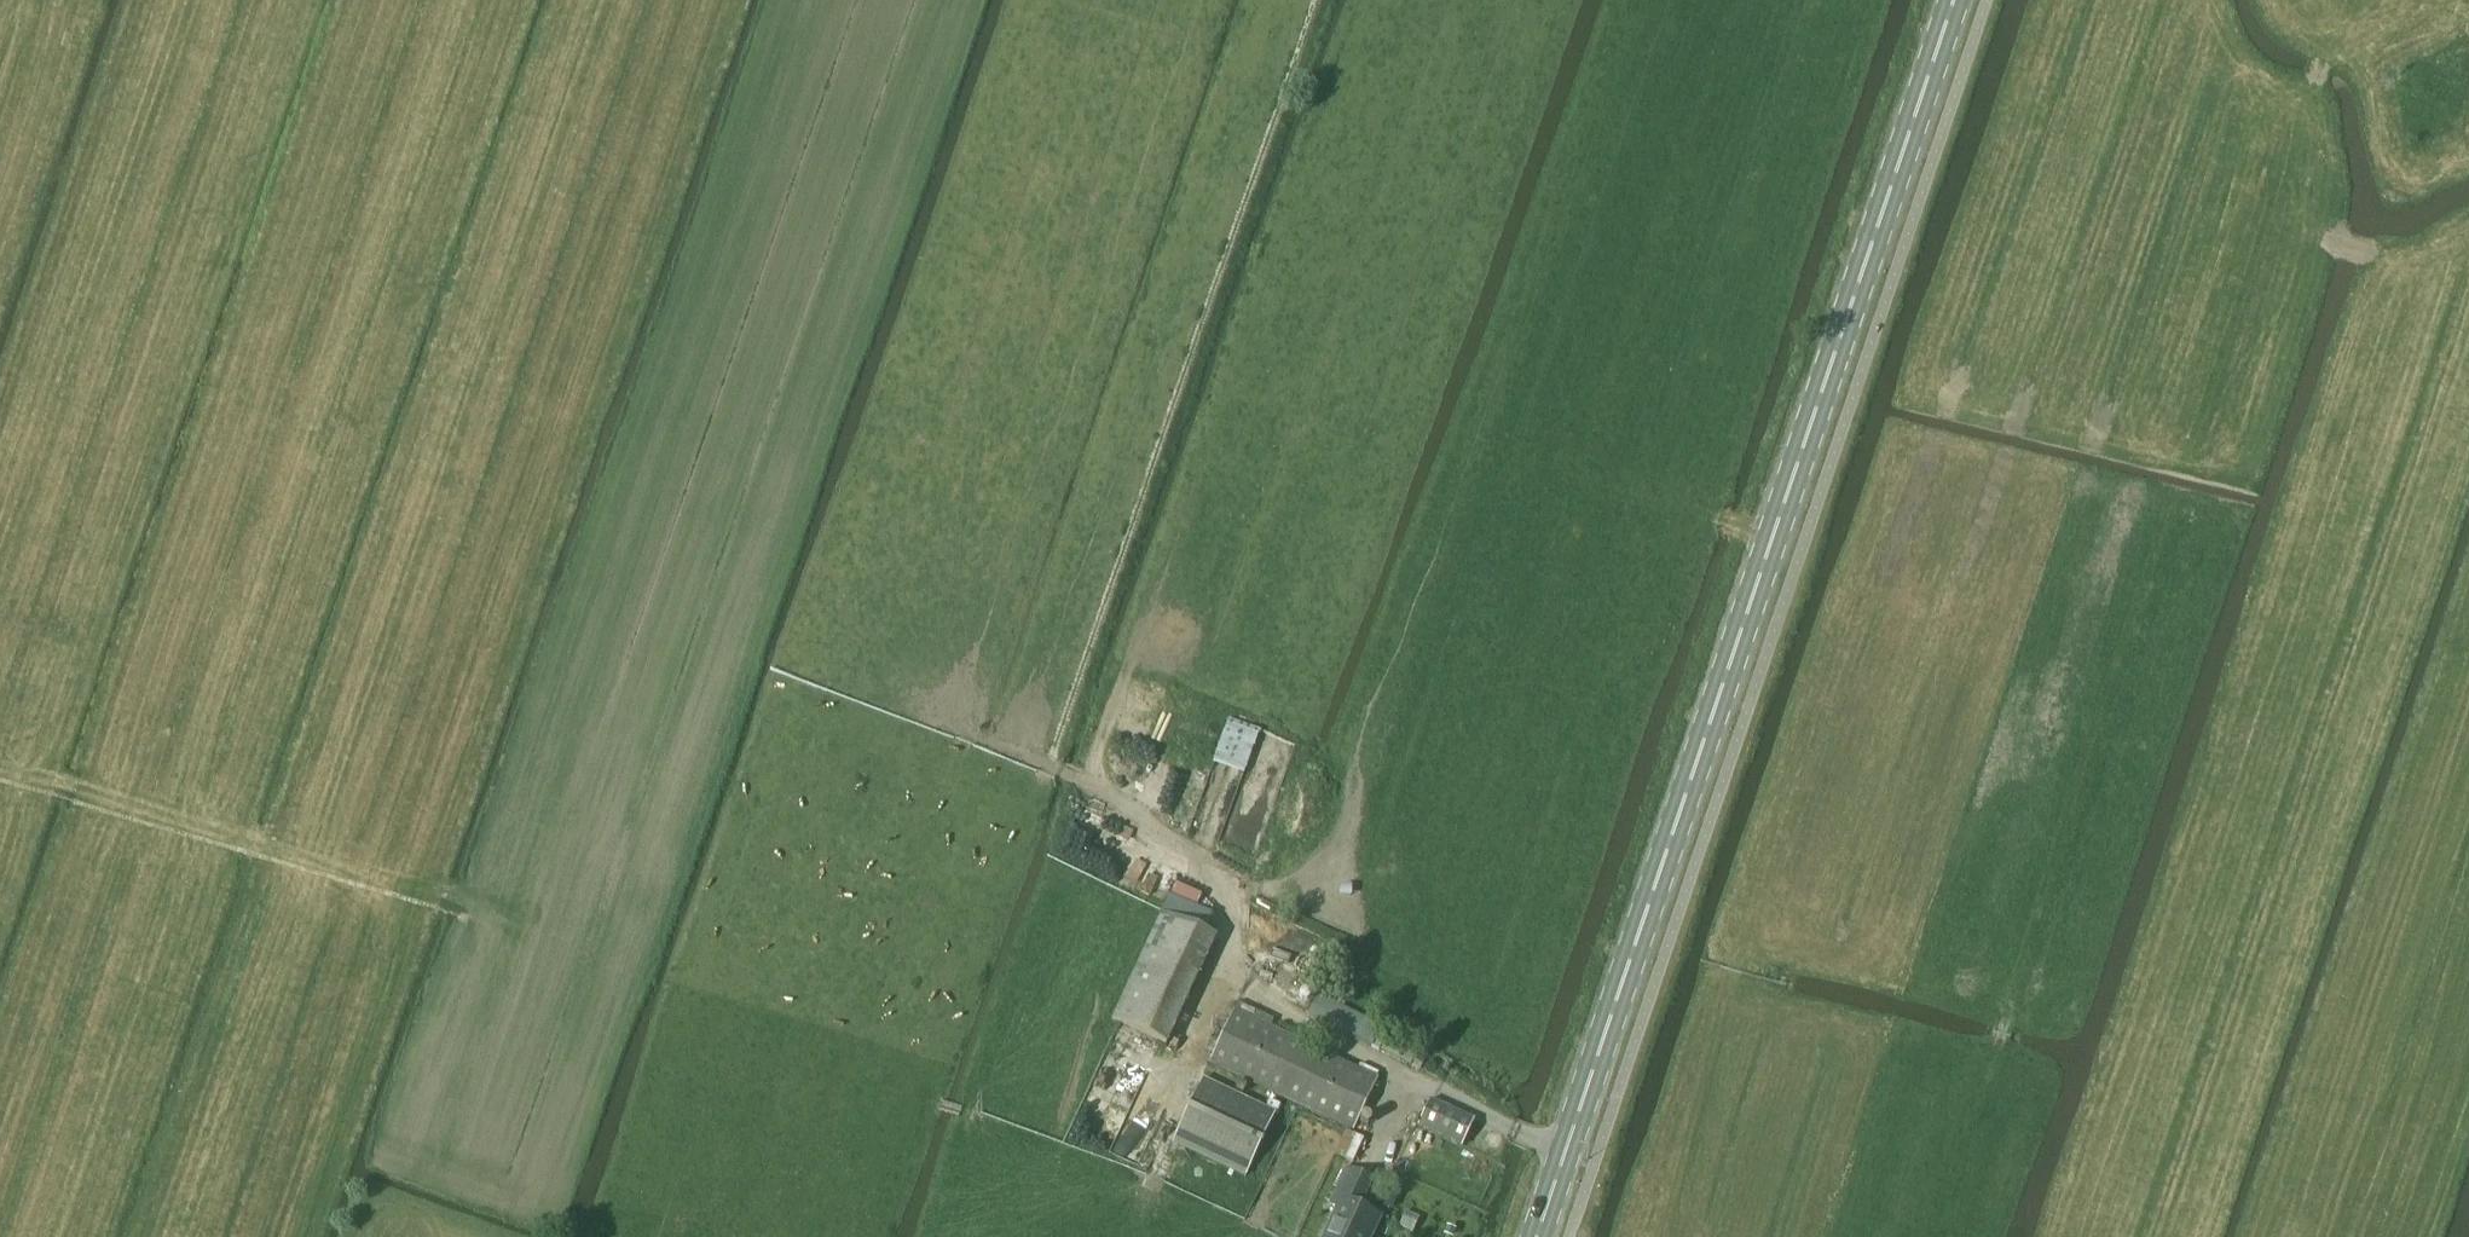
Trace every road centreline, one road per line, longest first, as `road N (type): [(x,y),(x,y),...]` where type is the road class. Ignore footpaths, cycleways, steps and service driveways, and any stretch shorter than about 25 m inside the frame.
road 1 (secondary): [(1536,1236),(1954,0)]
road 2 (track): [(1313,0),(1046,762),(942,721)]
road 3 (track): [(471,918),(0,778)]

